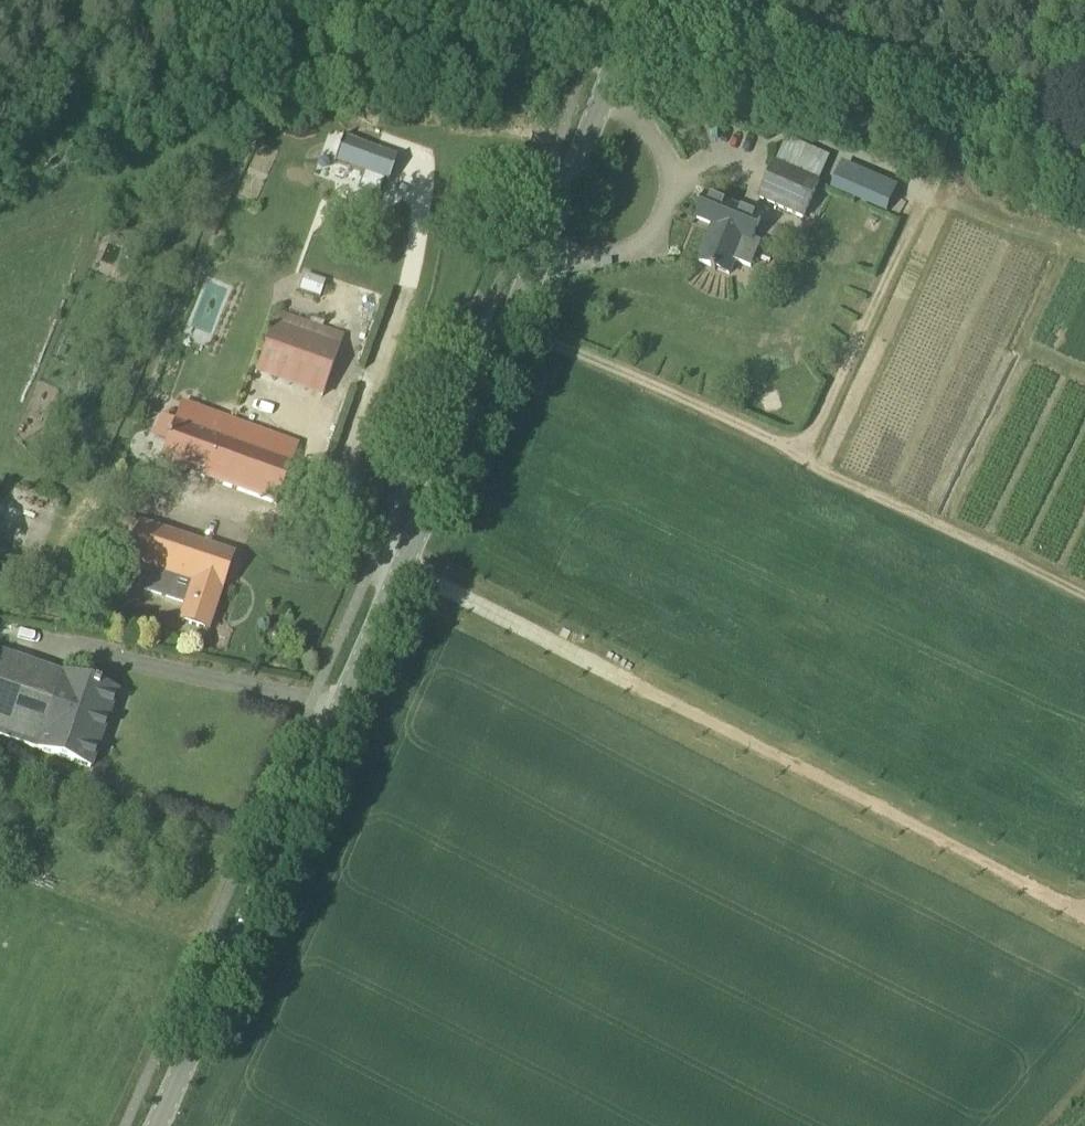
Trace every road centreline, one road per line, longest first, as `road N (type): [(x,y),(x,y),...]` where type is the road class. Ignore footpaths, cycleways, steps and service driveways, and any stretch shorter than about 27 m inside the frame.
road 1 (tertiary): [(155,1125),(402,584),(653,81),(677,0)]

